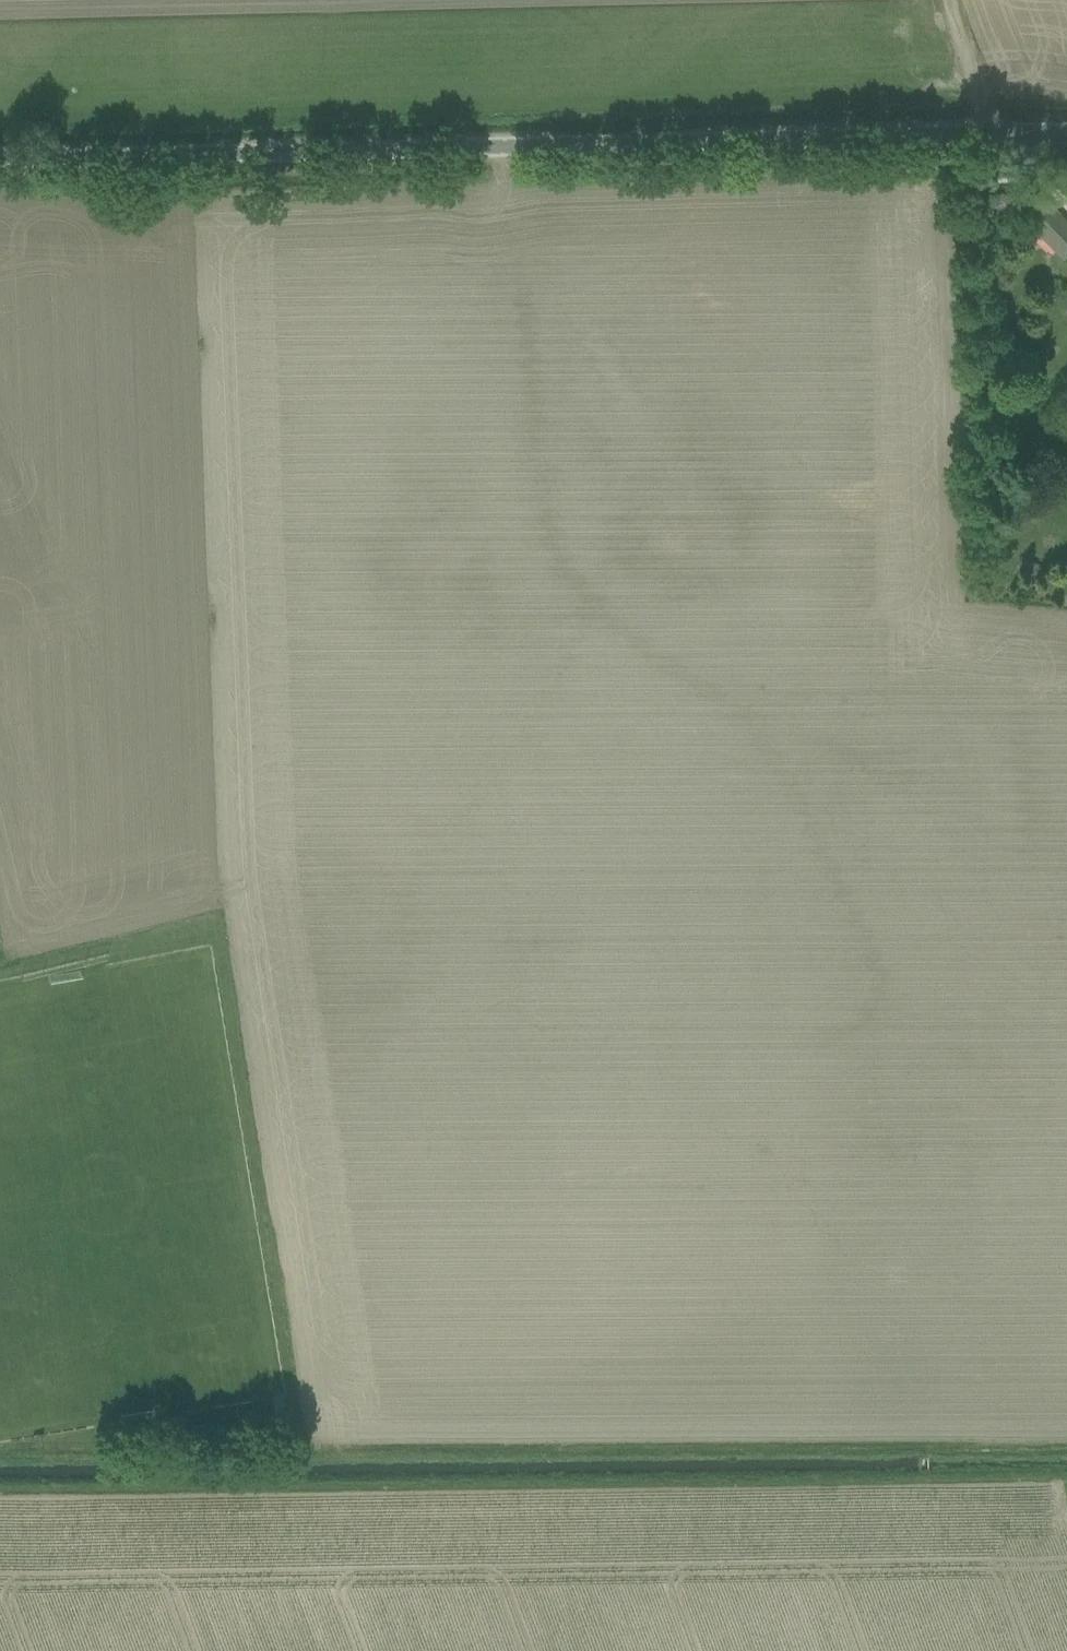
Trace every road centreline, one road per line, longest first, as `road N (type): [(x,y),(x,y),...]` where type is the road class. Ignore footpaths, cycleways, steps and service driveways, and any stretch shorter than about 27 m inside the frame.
road 1 (unclassified): [(0,164),(93,173),(601,147),(1066,140)]
road 2 (track): [(997,137),(986,74),(959,0)]

